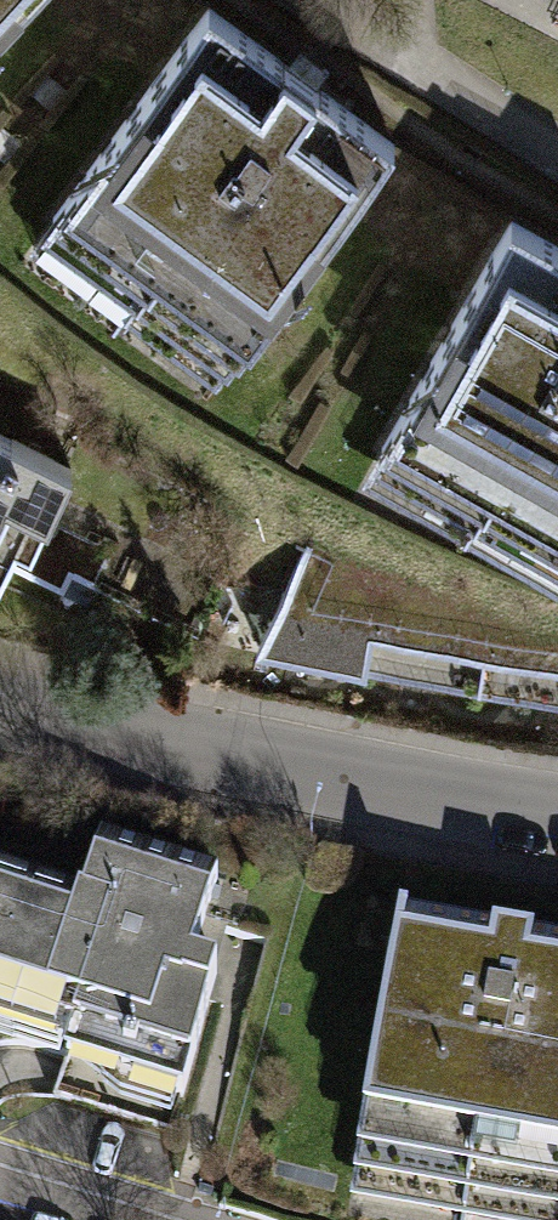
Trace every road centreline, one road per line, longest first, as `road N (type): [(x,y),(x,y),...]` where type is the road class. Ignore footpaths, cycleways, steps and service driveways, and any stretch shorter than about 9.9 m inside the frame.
road 1 (residential): [(0,711),(557,820)]
road 2 (residential): [(0,1183),(126,1219)]

